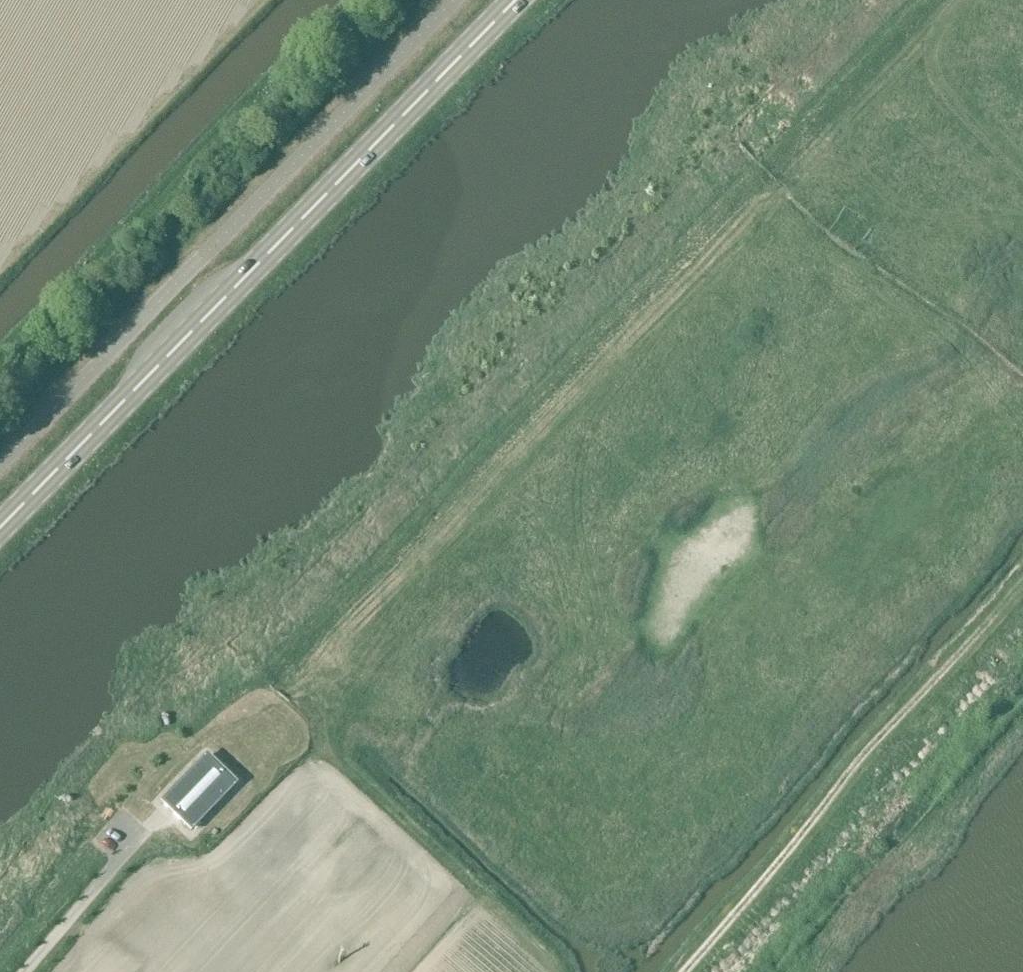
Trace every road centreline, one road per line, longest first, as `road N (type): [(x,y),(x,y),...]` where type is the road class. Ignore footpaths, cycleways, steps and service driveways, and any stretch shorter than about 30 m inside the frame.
road 1 (primary): [(0,527),(518,0)]
road 2 (track): [(1022,580),(688,971)]
road 3 (track): [(956,0),(932,55),(935,77),(942,96),(1022,181)]

